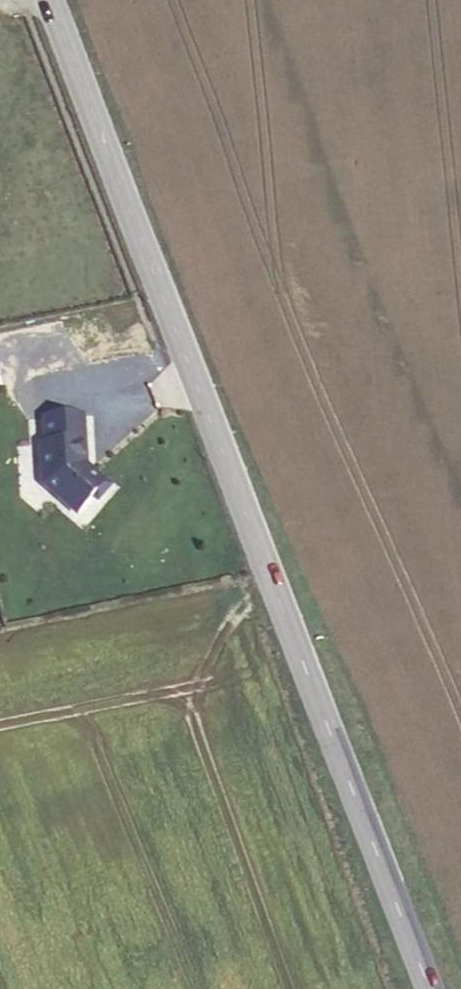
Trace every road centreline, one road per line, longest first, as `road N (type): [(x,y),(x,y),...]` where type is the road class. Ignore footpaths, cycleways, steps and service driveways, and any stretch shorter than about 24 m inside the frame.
road 1 (secondary): [(55,0),(431,988)]

